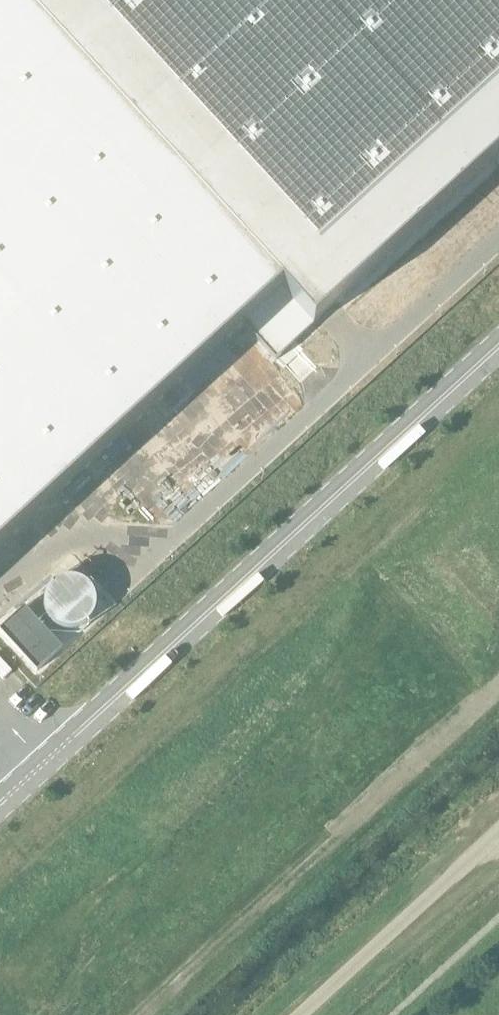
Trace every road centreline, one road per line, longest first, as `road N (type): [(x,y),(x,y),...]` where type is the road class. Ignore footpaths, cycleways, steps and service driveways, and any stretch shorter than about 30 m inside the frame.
road 1 (tertiary): [(498,343),(0,801)]
road 2 (unclassified): [(299,1014),(498,832)]

